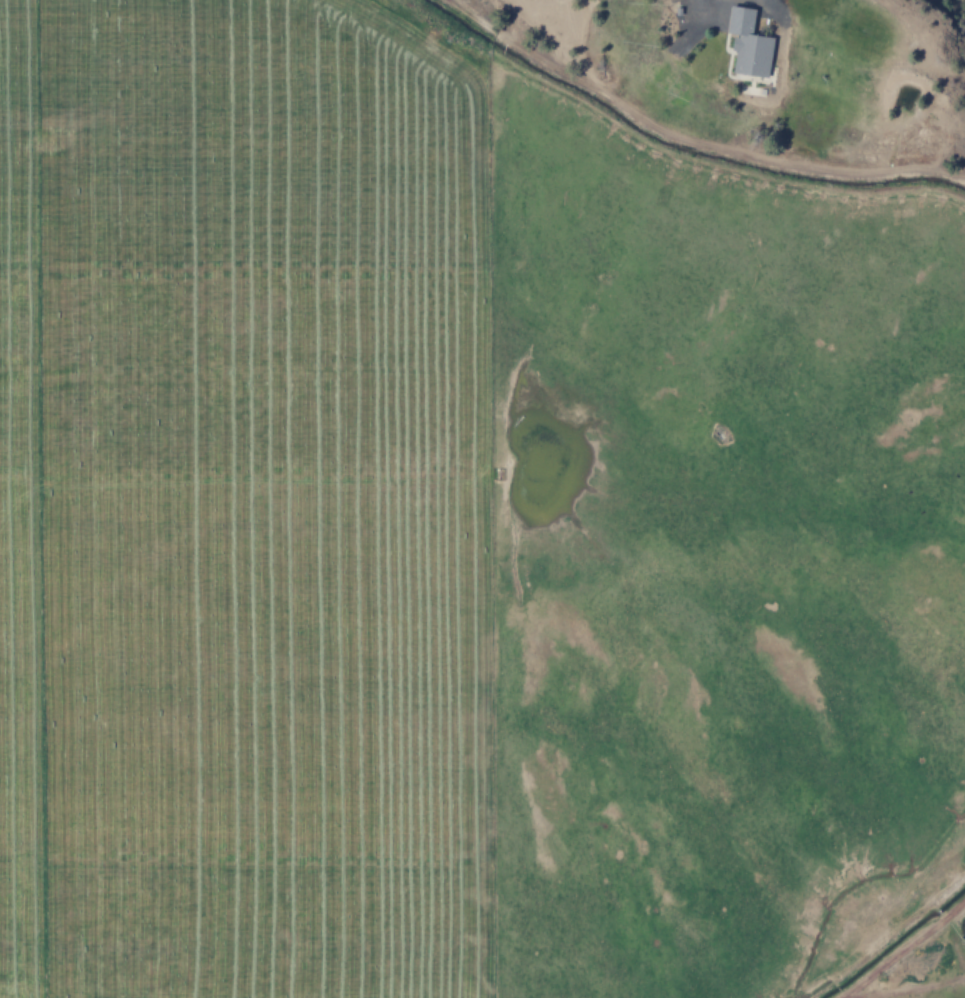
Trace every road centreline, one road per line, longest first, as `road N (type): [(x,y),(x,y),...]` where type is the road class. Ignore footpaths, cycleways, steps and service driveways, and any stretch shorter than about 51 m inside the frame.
road 1 (track): [(964,179),(918,168),(829,172),(666,132),(448,0)]

